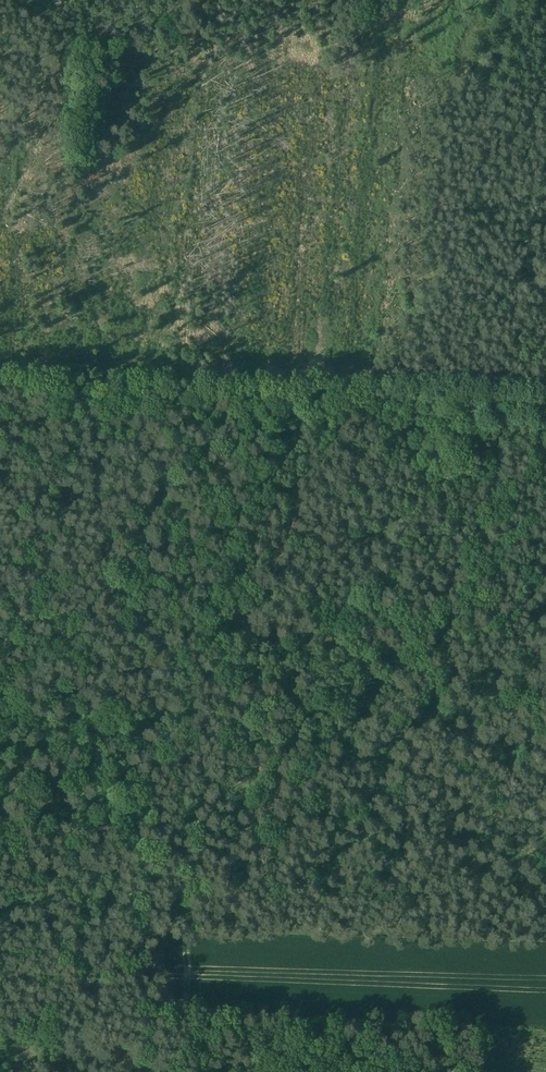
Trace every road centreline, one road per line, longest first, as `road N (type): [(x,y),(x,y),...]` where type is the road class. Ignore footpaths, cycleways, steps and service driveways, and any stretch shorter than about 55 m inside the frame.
road 1 (track): [(148,1071),(157,1053),(78,396)]
road 2 (track): [(545,411),(0,393)]

